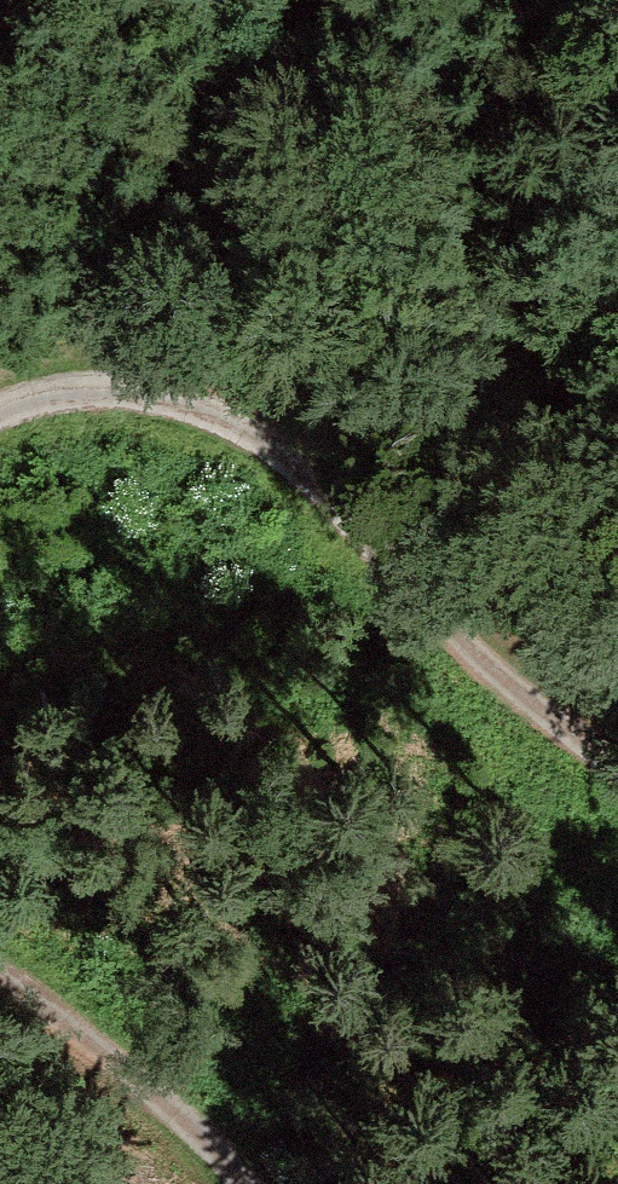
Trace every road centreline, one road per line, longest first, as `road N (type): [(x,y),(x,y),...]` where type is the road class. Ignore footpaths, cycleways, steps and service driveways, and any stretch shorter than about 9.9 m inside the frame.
road 1 (track): [(617,775),(572,744),(359,552),(286,465),(242,435),(147,394),(95,389),(0,408)]
road 2 (track): [(305,0),(170,174),(126,270),(95,389)]
road 3 (track): [(0,982),(97,1042),(218,1148),(243,1183)]

